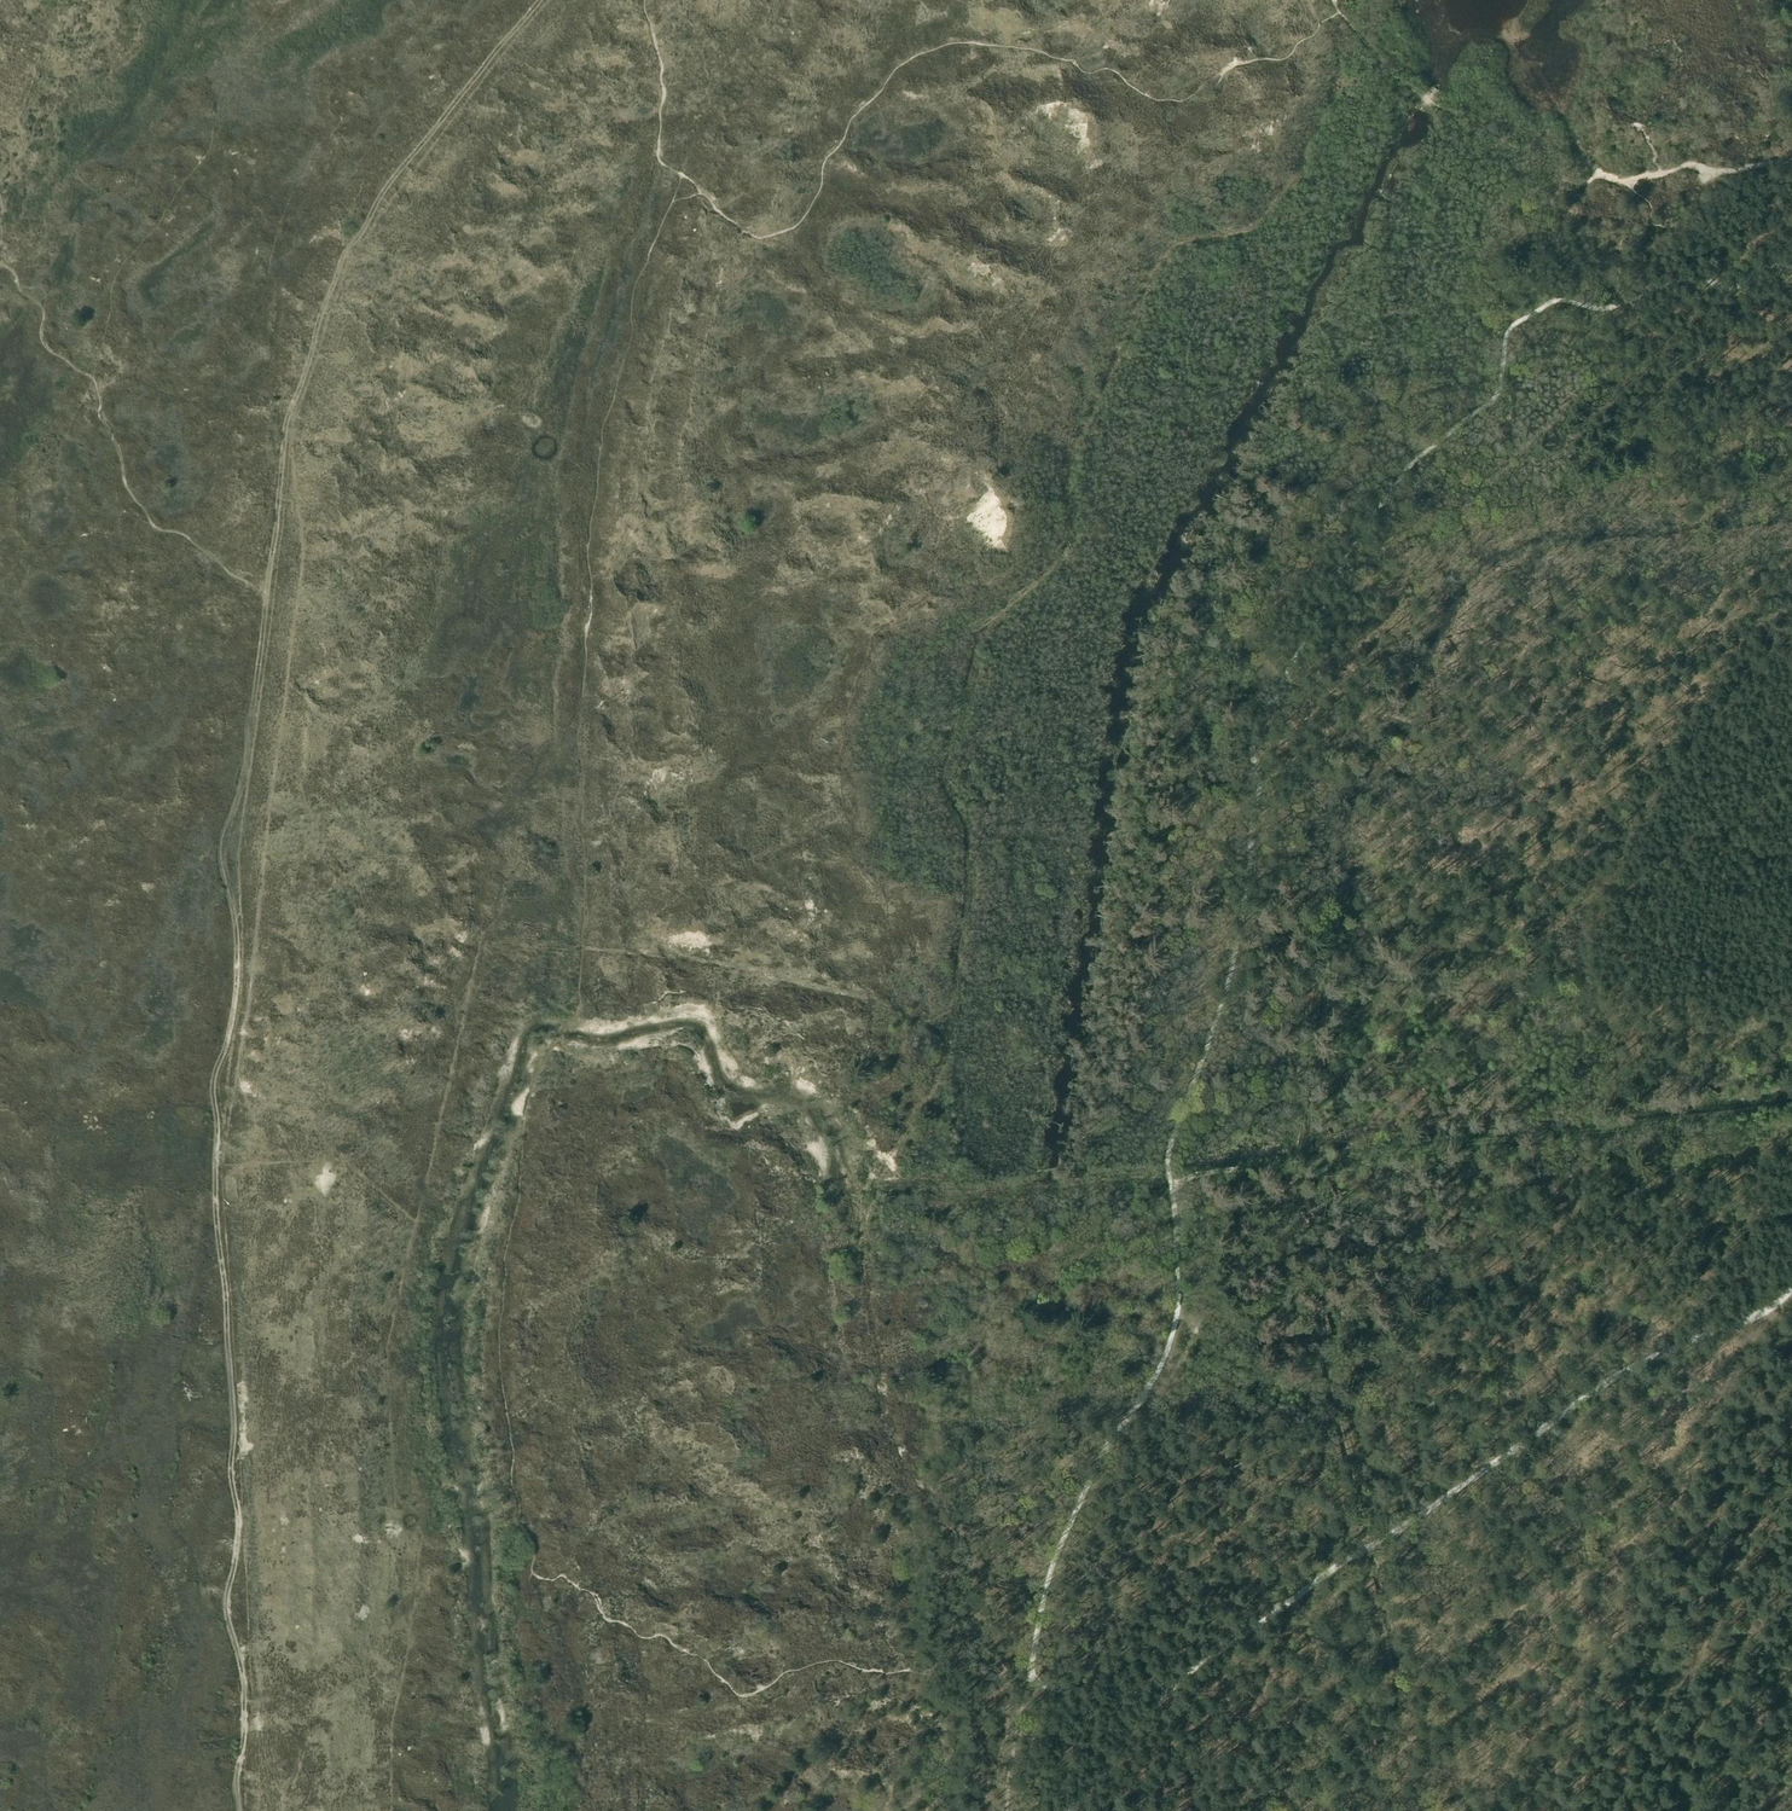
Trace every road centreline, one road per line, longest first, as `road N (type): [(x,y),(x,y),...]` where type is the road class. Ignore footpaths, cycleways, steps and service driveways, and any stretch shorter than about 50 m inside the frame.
road 1 (track): [(241,1810),(241,1772),(252,1739),(230,1593),(246,1520),(217,1092),(237,1000),(223,832),(244,772),(293,416),(347,257),(533,0)]
road 2 (track): [(1641,1810),(1765,1507),(1791,1415)]

